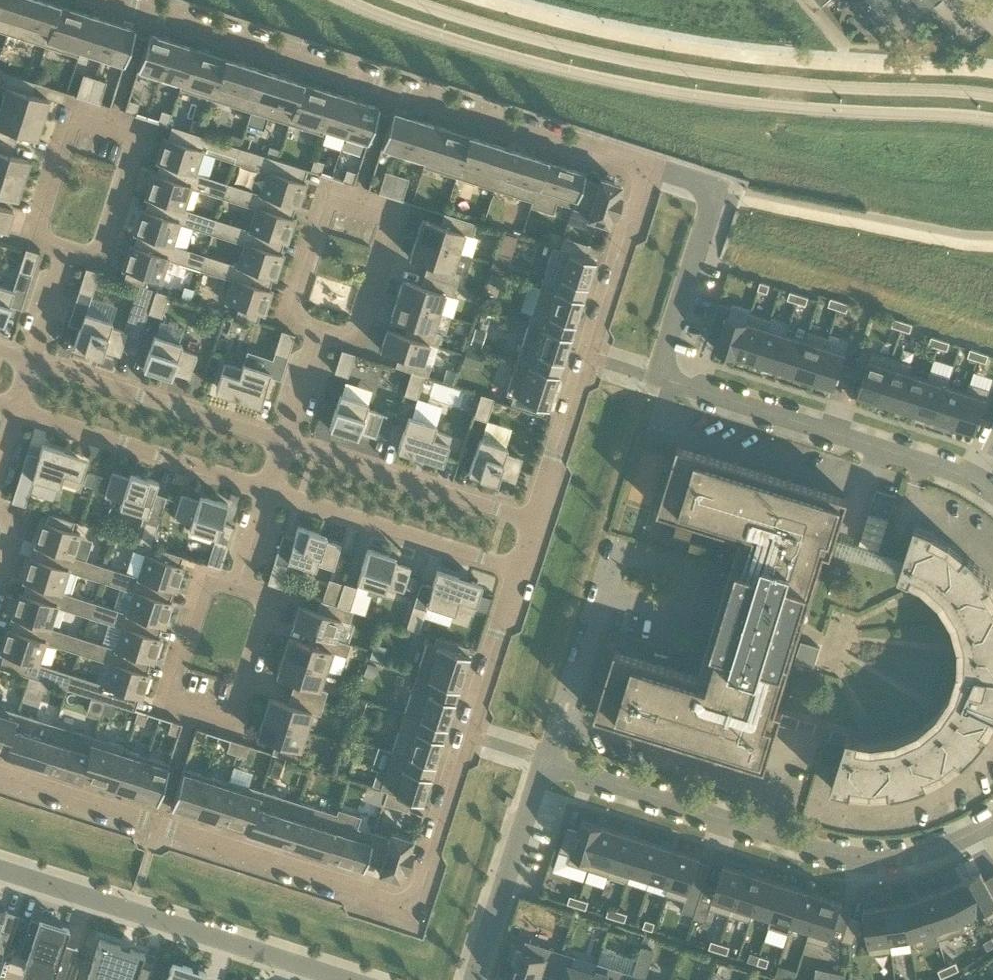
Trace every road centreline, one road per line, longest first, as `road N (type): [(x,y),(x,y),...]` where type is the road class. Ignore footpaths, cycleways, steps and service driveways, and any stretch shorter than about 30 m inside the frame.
road 1 (residential): [(0,777),(418,918),(518,570)]
road 2 (residential): [(473,979),(539,761),(854,856),(911,858),(992,819)]
road 3 (tertiary): [(342,0),(444,39),(614,85),(800,110),(992,122)]
road 4 (tertiary): [(992,97),(684,72),(408,0)]
road 5 (residential): [(656,168),(112,0)]
road 6 (residential): [(0,871),(340,979)]
road 7 (residential): [(992,496),(924,463),(658,378)]
road 8 (residential): [(287,443),(30,362)]
road 9 (residential): [(13,412),(268,496)]
road 10 (residential): [(658,378),(715,186),(656,168)]
road 11 (residential): [(268,496),(518,570)]
road 12 (residential): [(533,526),(287,443)]
road 13 (residential): [(240,586),(275,598),(238,726),(195,712)]
road 14 (residential): [(357,201),(398,216),(361,343),(323,333)]
road 15 (residential): [(112,124),(73,112),(32,240),(68,252)]
road 16 (residential): [(357,201),(327,191),(287,321),(323,333)]
road 17 (residential): [(240,586),(206,575),(163,701),(195,712)]
road 18 (residential): [(590,359),(656,168)]
road 19 (residential): [(112,124),(141,133),(101,261),(68,252)]
road 20 (residential): [(533,526),(590,359)]

